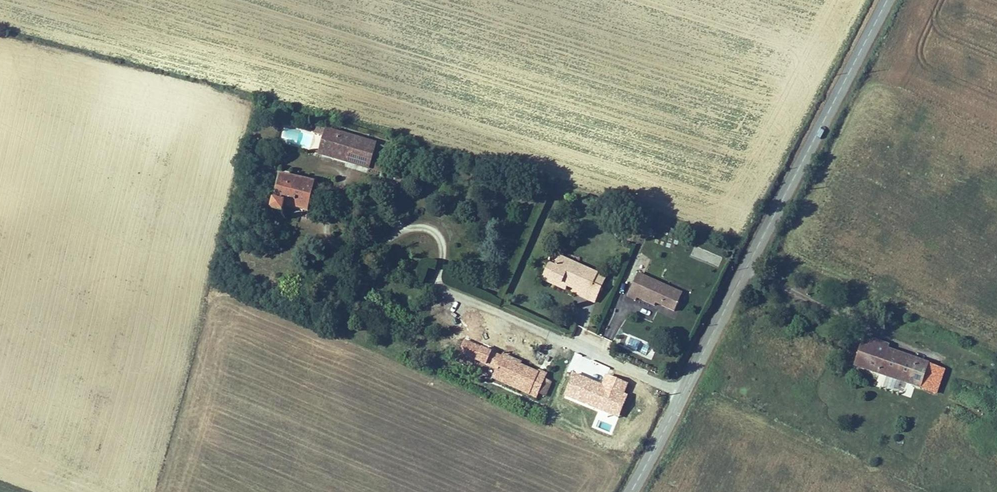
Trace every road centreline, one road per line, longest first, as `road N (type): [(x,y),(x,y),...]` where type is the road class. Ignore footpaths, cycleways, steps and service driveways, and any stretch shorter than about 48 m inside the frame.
road 1 (tertiary): [(888,0),(683,392)]
road 2 (unclassified): [(447,290),(683,392)]

